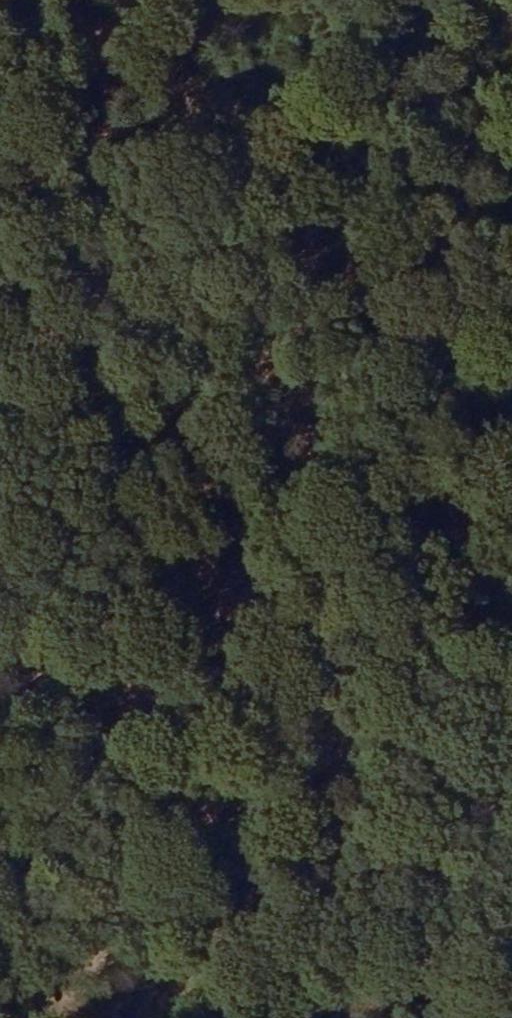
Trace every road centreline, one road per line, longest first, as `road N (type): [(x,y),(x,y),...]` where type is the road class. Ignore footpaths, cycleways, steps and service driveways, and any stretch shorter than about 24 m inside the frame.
road 1 (track): [(511,919),(287,1017)]
road 2 (track): [(422,0),(511,163)]

